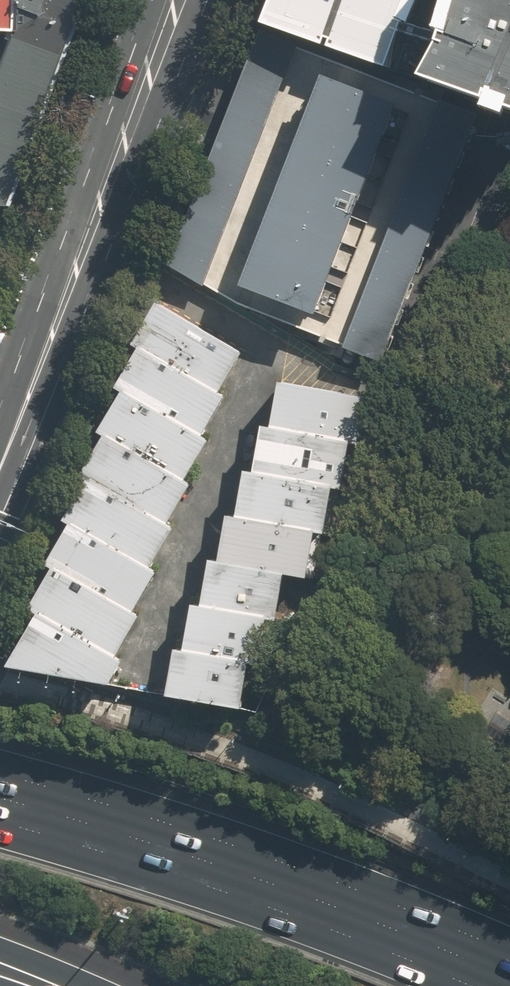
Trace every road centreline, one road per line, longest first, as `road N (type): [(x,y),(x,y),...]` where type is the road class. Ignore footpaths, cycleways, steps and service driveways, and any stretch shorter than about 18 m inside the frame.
road 1 (secondary): [(176,0),(0,463)]
road 2 (motorway): [(43,835),(269,906),(476,985)]

